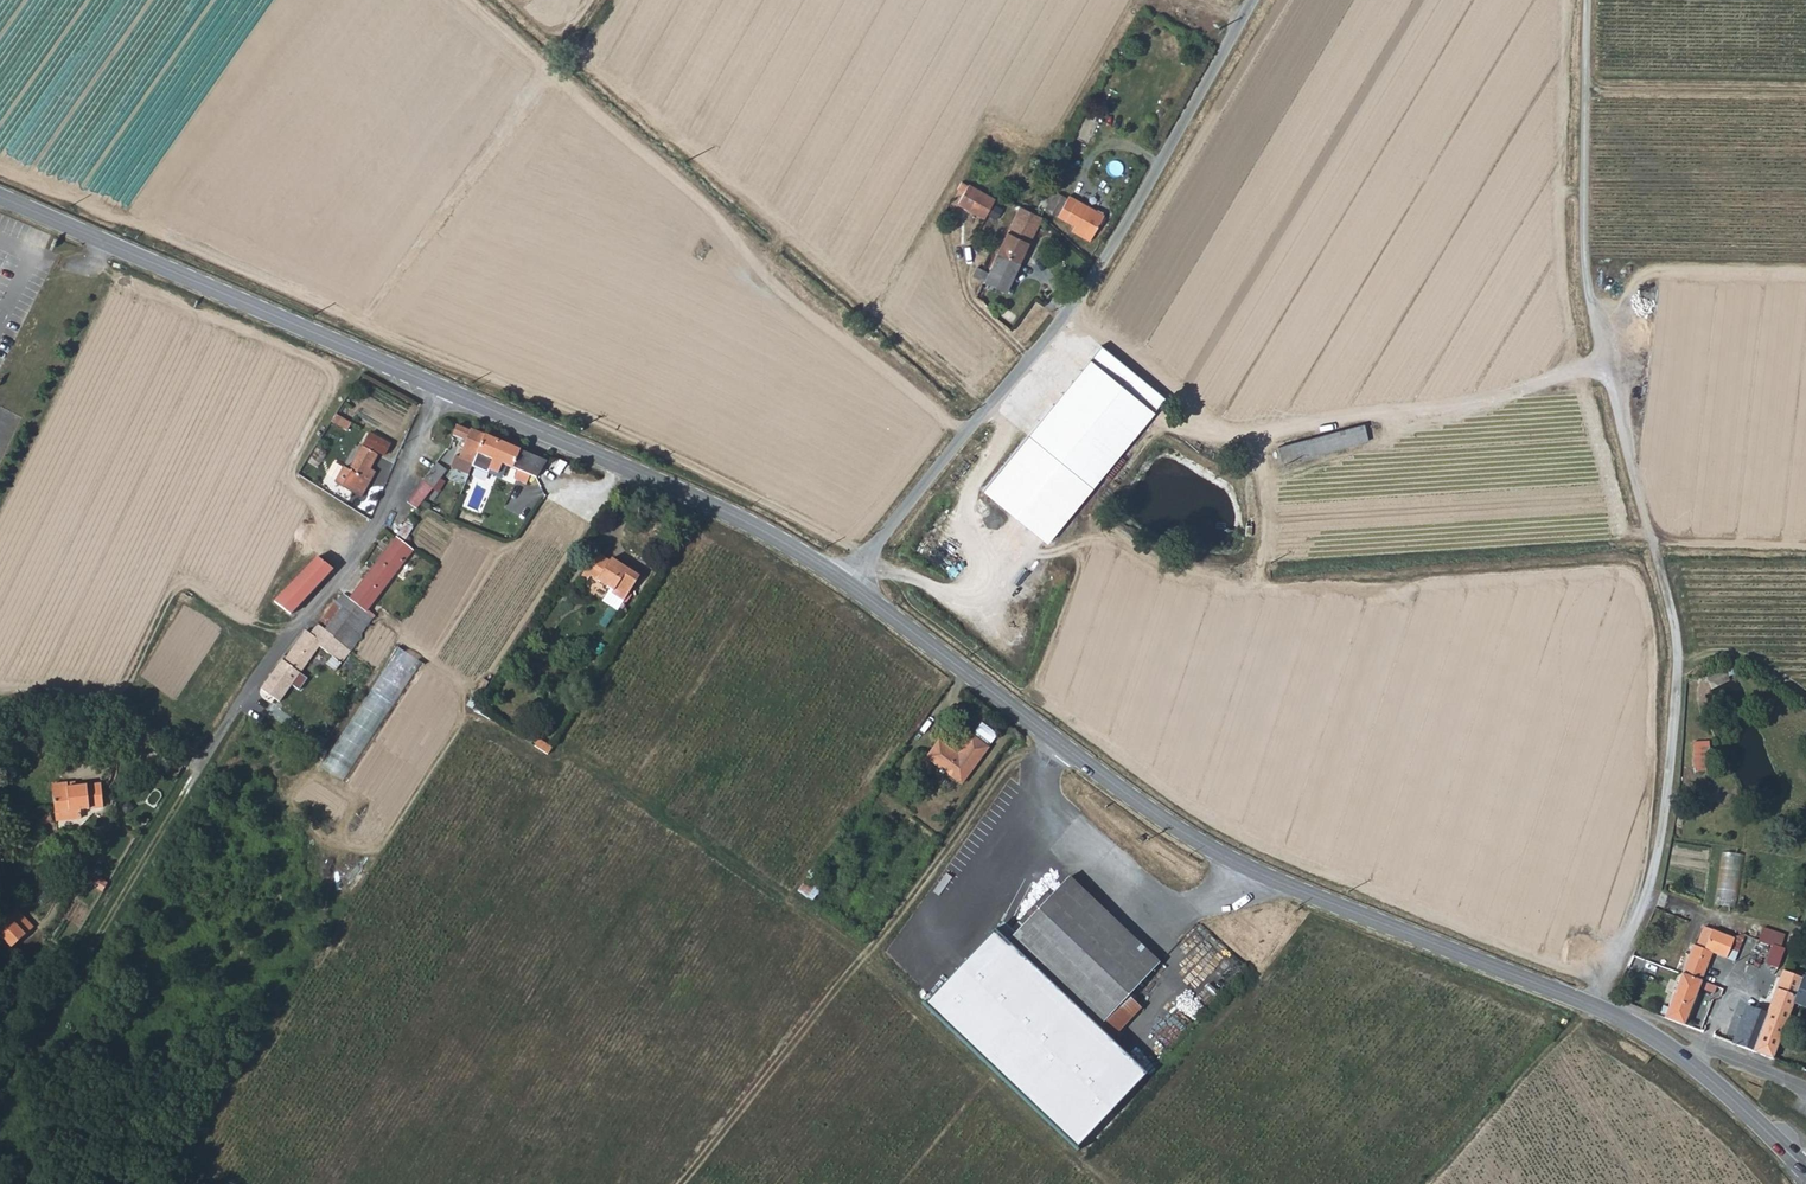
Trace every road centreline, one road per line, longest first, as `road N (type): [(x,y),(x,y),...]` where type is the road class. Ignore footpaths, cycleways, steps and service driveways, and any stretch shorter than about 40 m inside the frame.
road 1 (secondary): [(1805,1174),(1701,1075),(1641,1031),(1200,845),(845,583)]
road 2 (track): [(1591,1007),(1645,908),(1678,676),(1677,632),(1580,271),(1582,0)]
road 3 (secondary): [(845,583),(712,507),(0,198)]
road 4 (unclassified): [(845,583),(1084,292),(1255,0)]
road 5 (track): [(1070,309),(1217,429),(1266,431),(1480,403),(1600,361)]
road 6 (track): [(1266,431),(1269,521),(1257,591),(1159,573),(1108,533),(1035,552)]
road 7 (track): [(1591,1007),(1587,1039),(1768,1183)]
road 8 (track): [(1805,94),(1582,87)]
road 9 (track): [(1653,545),(1805,545)]

